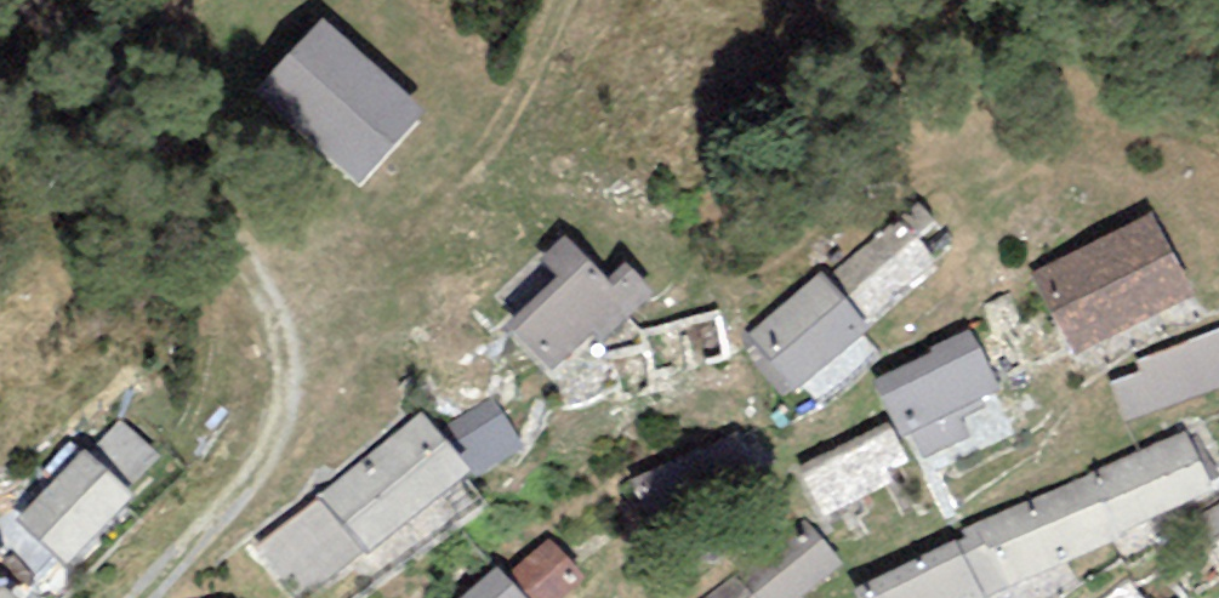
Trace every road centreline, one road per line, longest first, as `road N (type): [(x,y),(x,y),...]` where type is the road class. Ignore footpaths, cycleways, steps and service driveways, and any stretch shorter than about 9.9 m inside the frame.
road 1 (track): [(0,8),(230,219),(250,251),(260,299)]
road 2 (unclassified): [(260,299),(278,337),(277,391),(216,498),(141,597)]

